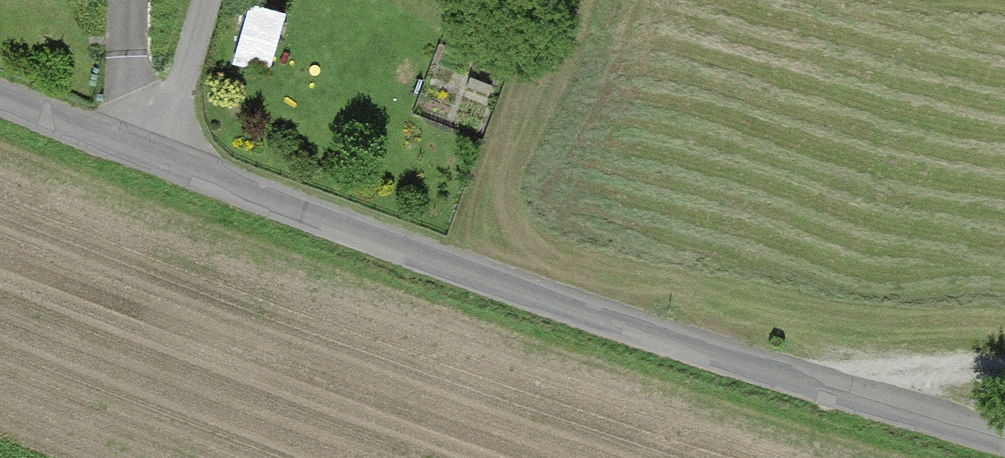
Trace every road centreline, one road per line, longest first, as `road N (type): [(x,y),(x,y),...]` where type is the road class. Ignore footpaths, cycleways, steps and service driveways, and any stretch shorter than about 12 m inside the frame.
road 1 (unclassified): [(148,165),(433,268),(1004,441)]
road 2 (residential): [(203,0),(148,165)]
road 3 (unclassified): [(0,105),(148,165)]
road 4 (track): [(877,403),(930,375),(1004,372)]

